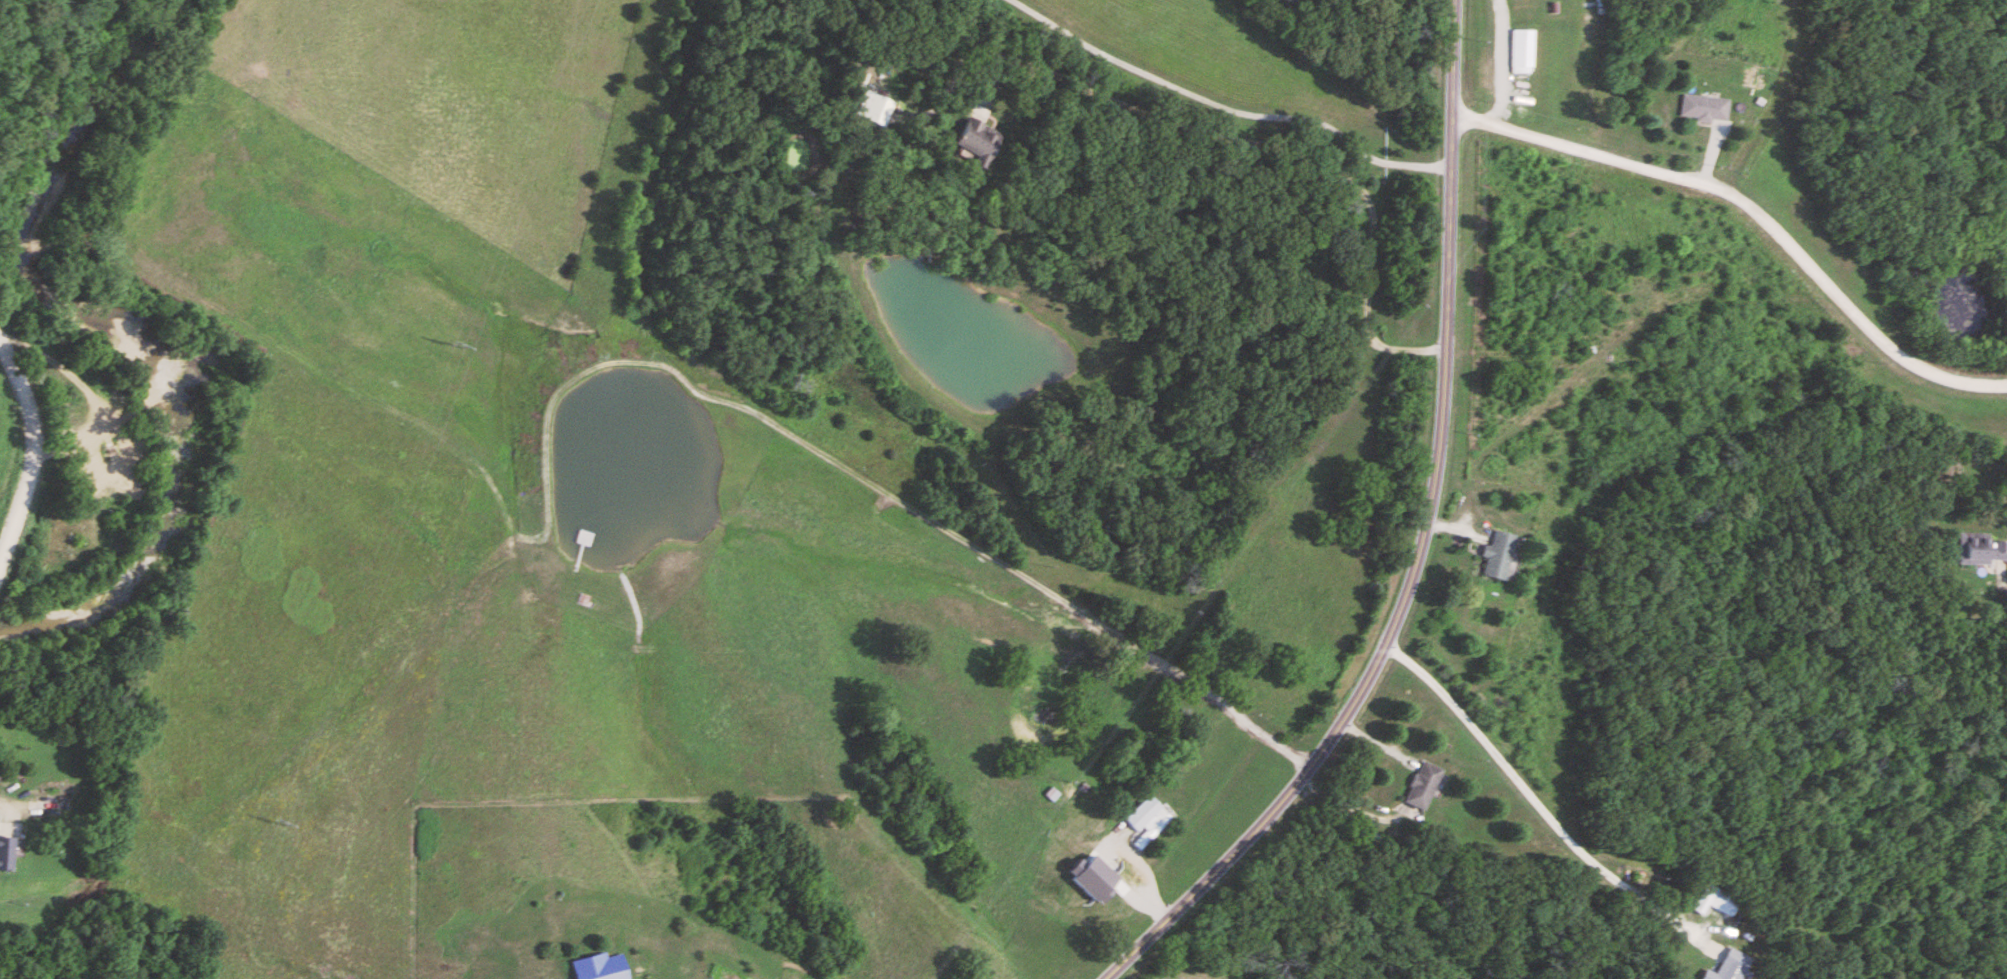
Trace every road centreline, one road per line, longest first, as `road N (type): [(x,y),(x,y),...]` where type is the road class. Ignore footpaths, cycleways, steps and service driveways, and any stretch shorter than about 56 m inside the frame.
road 1 (secondary): [(1103,978),(1186,900),(1312,757),(1414,579),(1437,423),(1449,0)]
road 2 (residential): [(1446,113),(1726,191),(1903,362),(1955,385),(2006,387)]
road 3 (residential): [(0,550),(29,467),(27,413),(0,344)]

